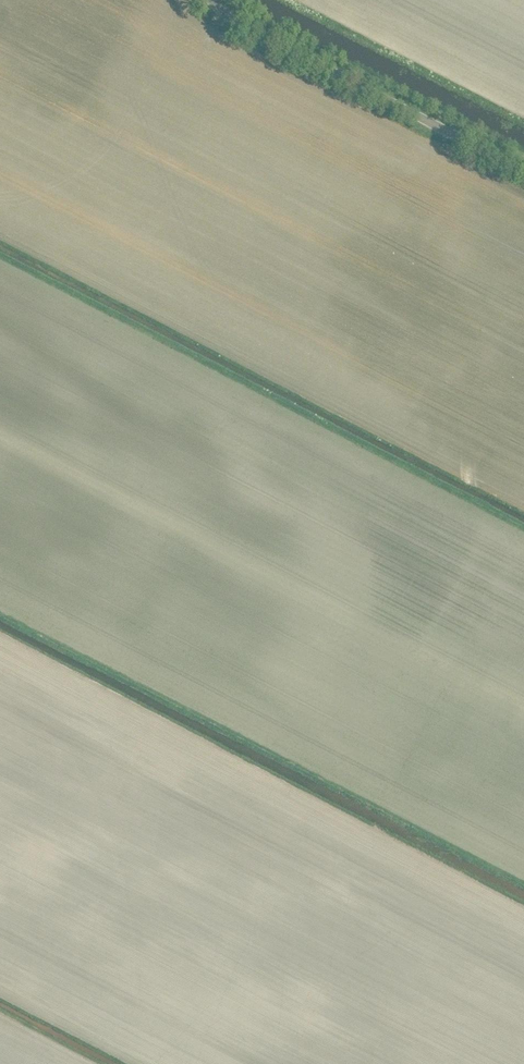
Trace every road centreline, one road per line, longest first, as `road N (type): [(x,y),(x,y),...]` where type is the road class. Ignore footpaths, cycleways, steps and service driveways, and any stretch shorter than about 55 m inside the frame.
road 1 (tertiary): [(523,164),(215,0)]

